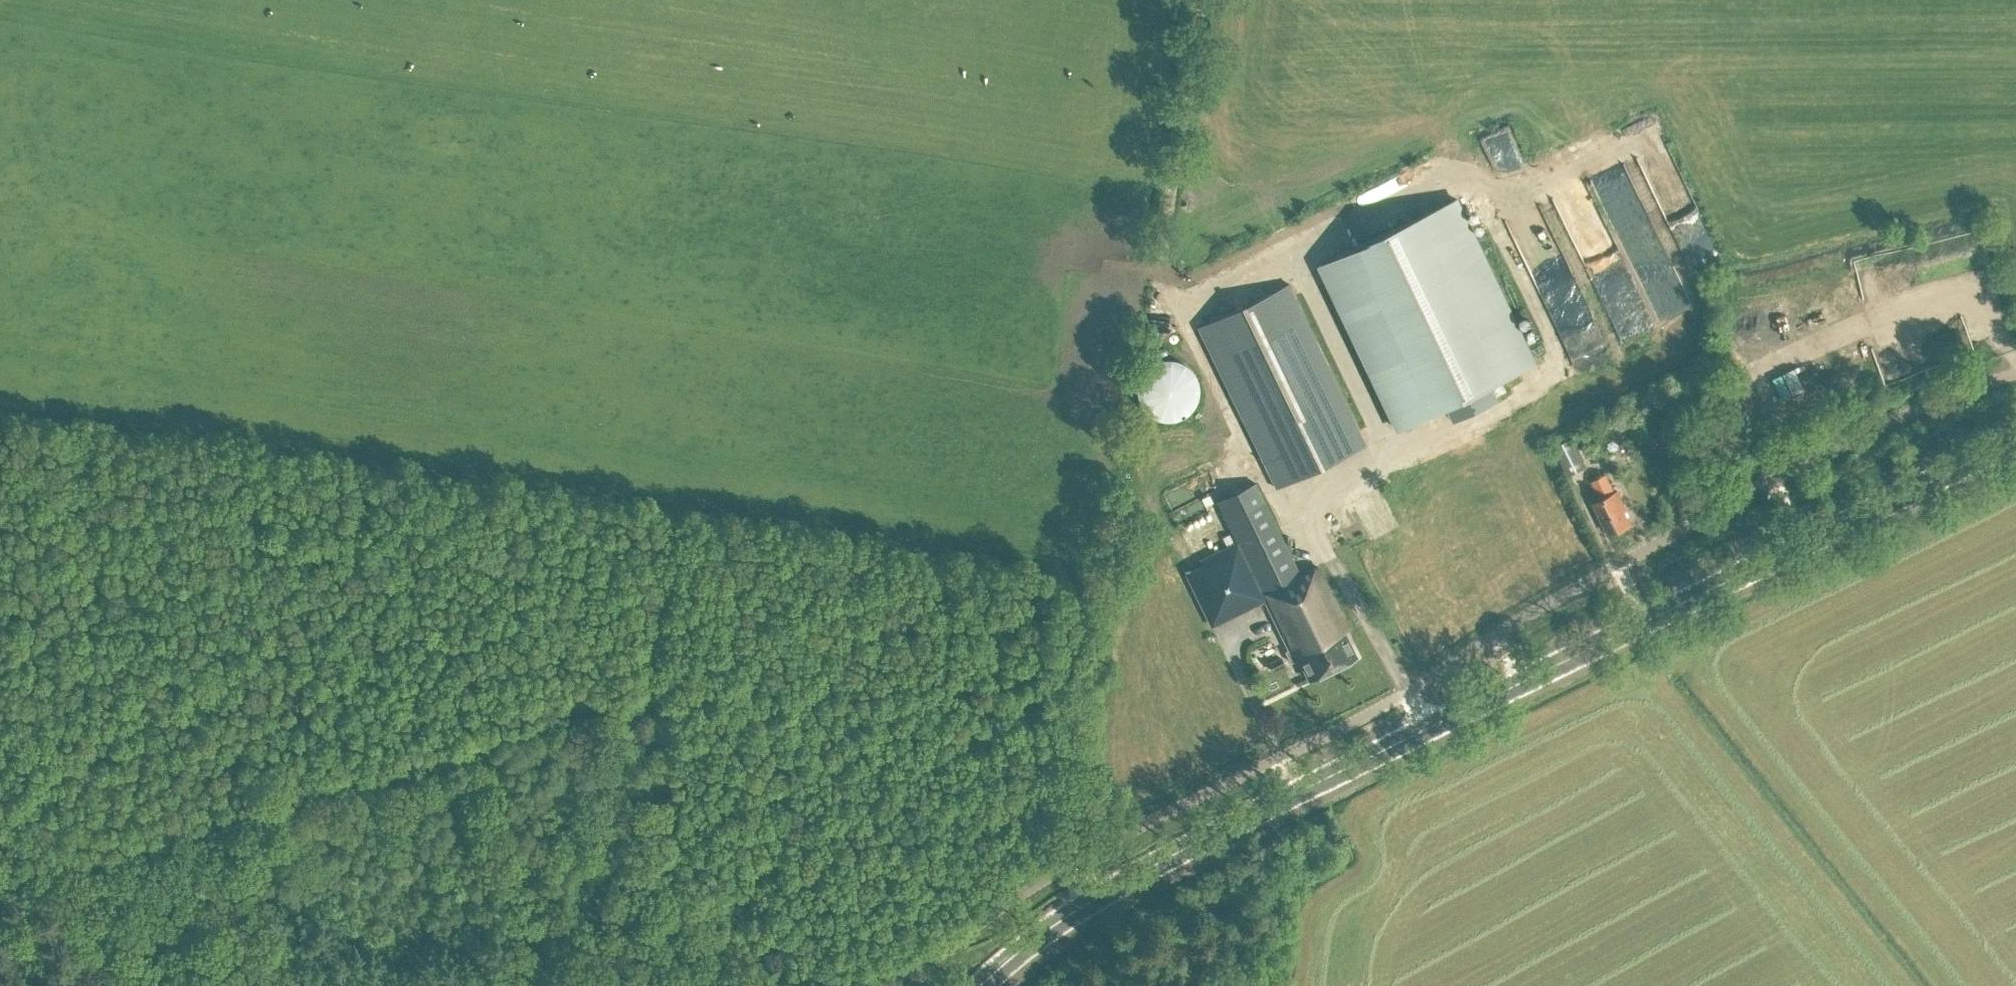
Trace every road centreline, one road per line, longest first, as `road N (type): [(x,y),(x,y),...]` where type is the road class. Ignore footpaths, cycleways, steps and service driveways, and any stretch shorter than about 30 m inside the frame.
road 1 (primary): [(978,985),(1049,928),(1163,859),(2015,437)]

